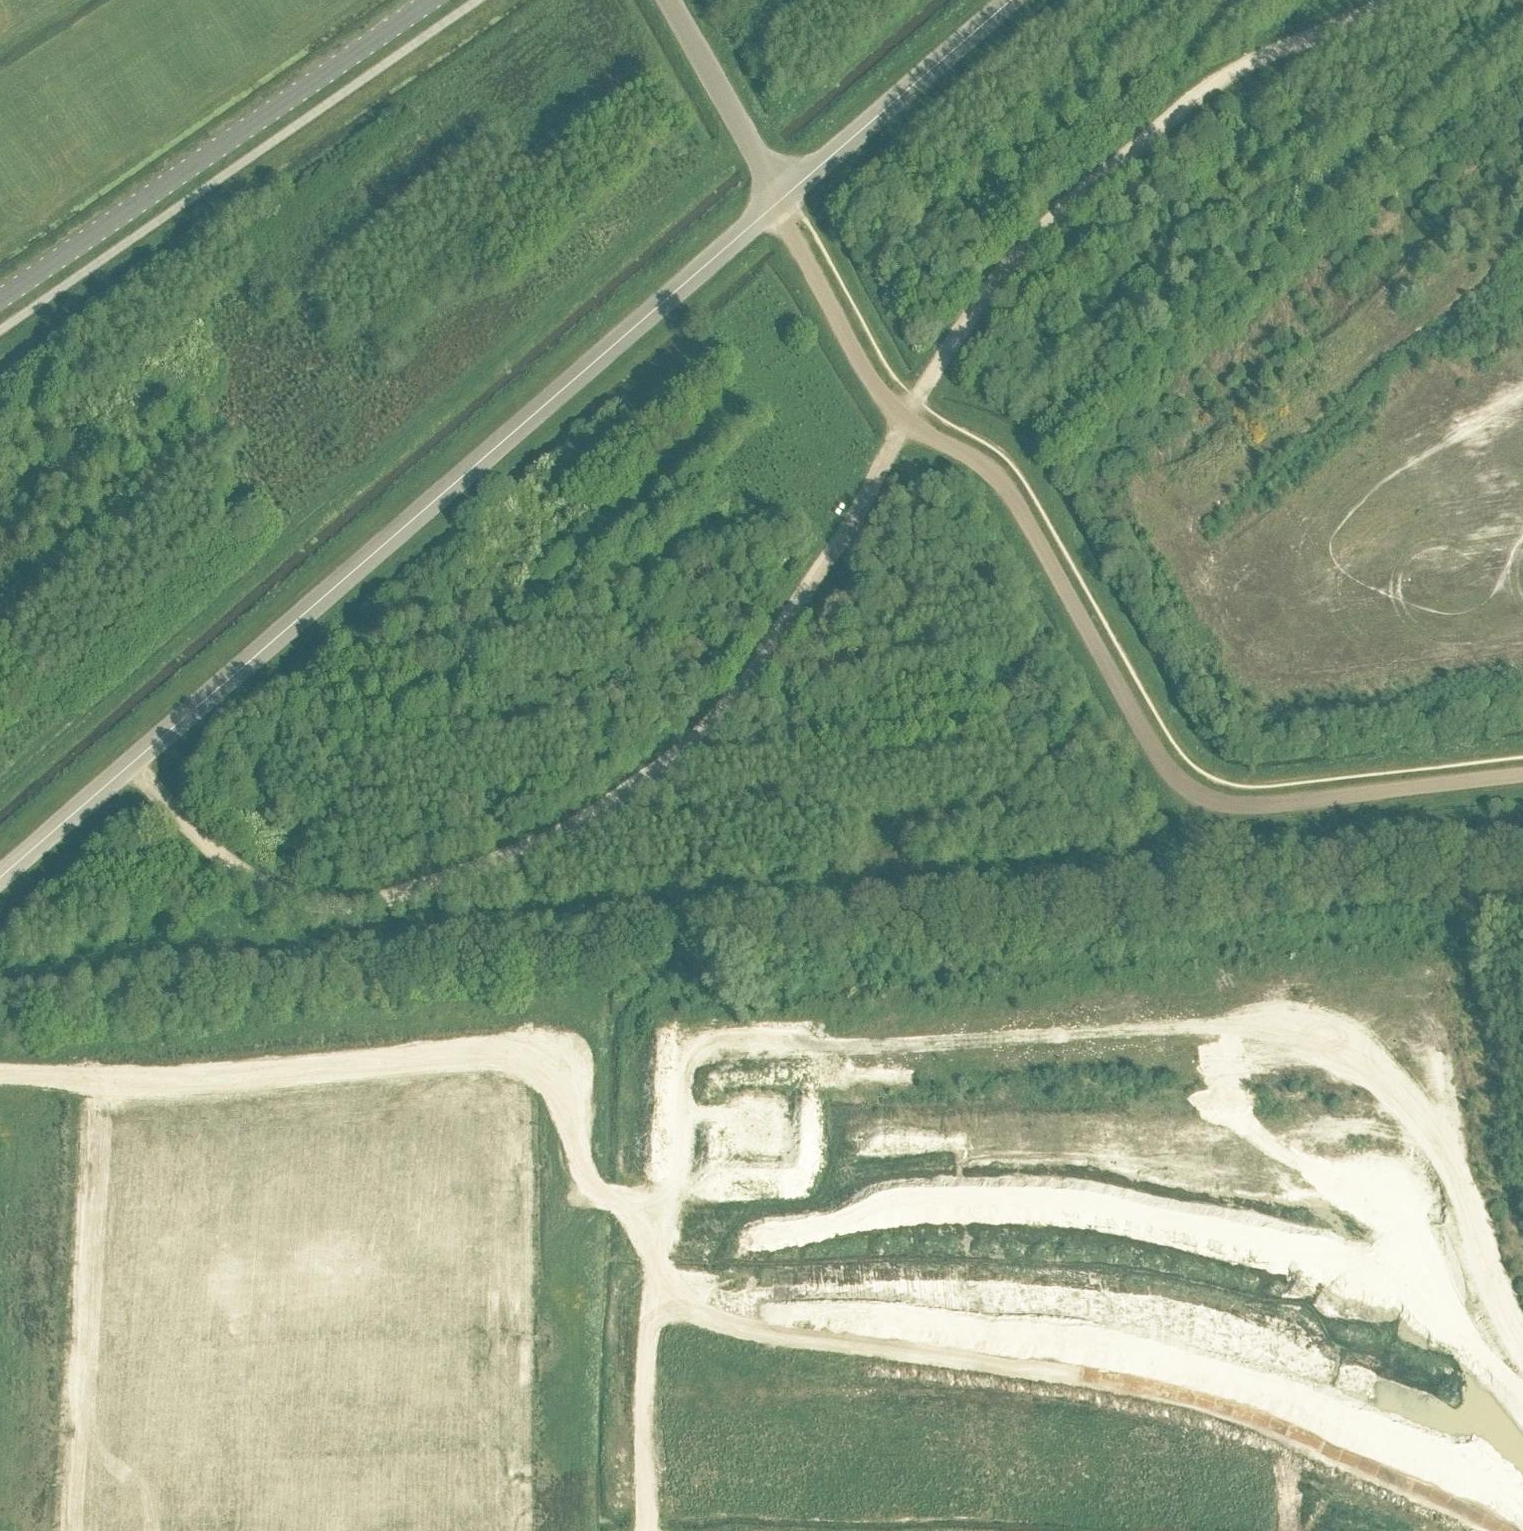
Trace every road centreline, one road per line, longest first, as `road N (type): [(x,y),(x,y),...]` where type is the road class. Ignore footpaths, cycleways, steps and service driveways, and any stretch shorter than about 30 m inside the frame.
road 1 (track): [(133,766),(227,868),(274,894),(315,904),(362,905),(417,892),(595,816),(703,731),(760,661),(987,294),(1057,218),(1187,103),(1397,0)]
road 2 (track): [(1522,776),(1249,804),(1200,796),(1167,770),(1009,491),(988,469),(908,425),(872,382),(789,233),(780,200)]
road 3 (track): [(648,1530),(651,1231),(599,1196),(583,1173),(566,1099),(551,1076),(501,1056),(139,1083),(0,1075)]
road 4 (track): [(1494,1530),(1449,1503),(1196,1401),(741,1328),(652,1289)]
road 5 (tertiary): [(438,0),(0,301)]

